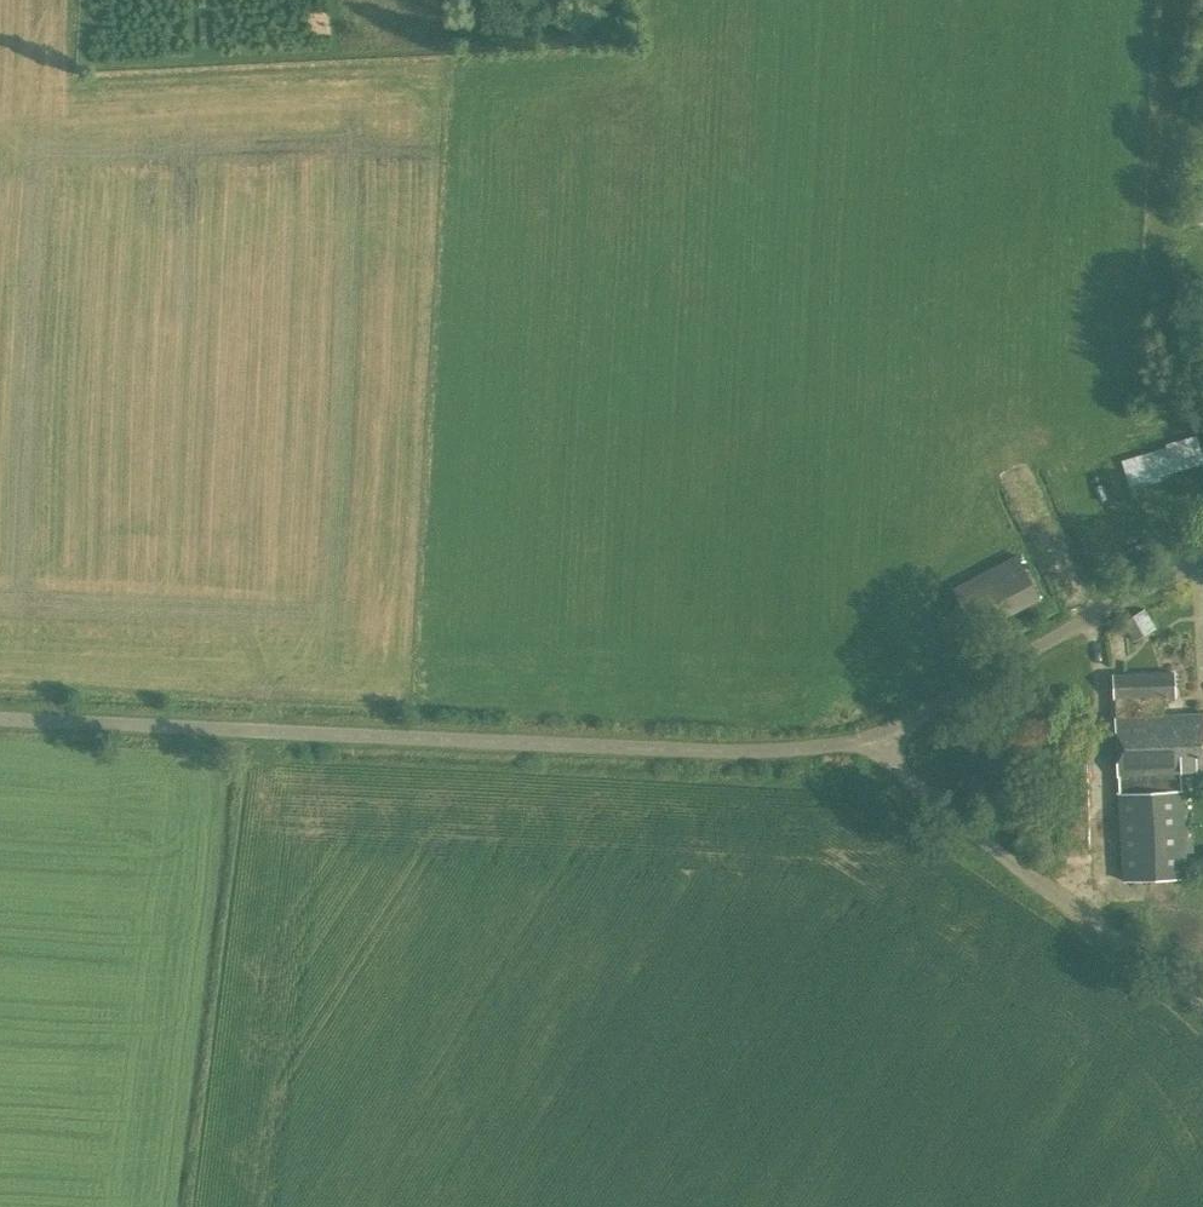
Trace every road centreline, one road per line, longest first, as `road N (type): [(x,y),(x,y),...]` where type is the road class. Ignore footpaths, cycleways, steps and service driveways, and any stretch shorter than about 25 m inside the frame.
road 1 (unclassified): [(889,746),(869,752),(0,706)]
road 2 (unclassified): [(1202,995),(917,784),(889,746)]
road 3 (unclassified): [(1202,567),(1051,641),(889,746)]

